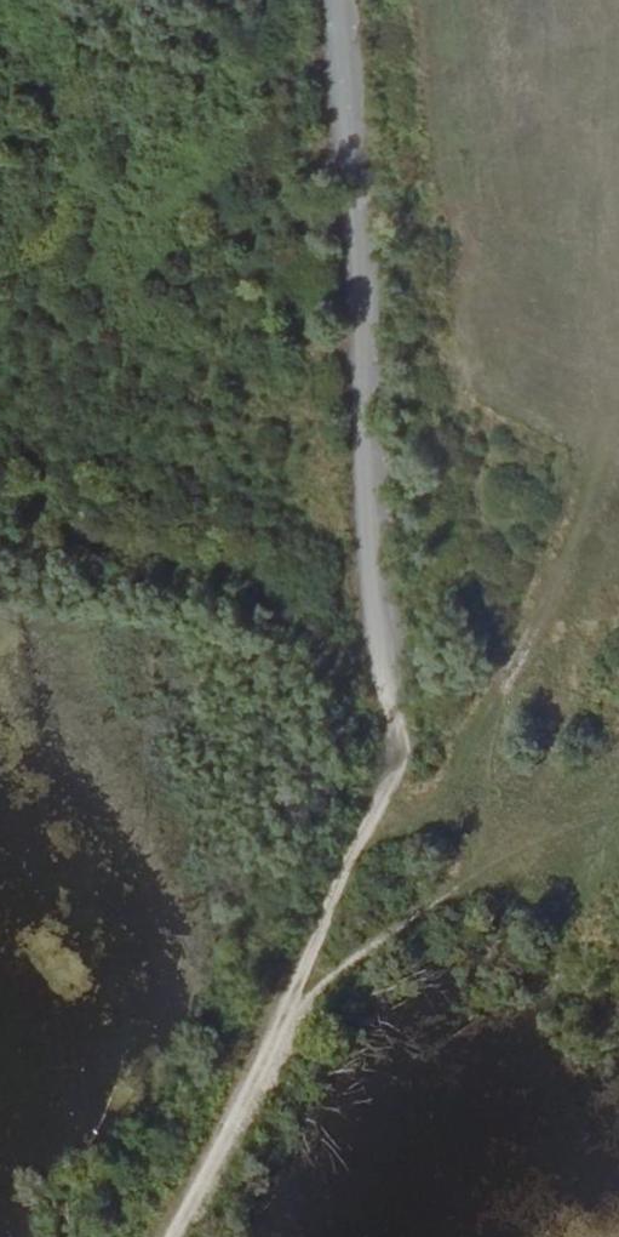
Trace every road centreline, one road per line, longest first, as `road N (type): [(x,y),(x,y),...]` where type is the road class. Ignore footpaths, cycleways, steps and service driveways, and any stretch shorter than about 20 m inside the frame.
road 1 (track): [(384,731),(267,1029),(168,1236)]

